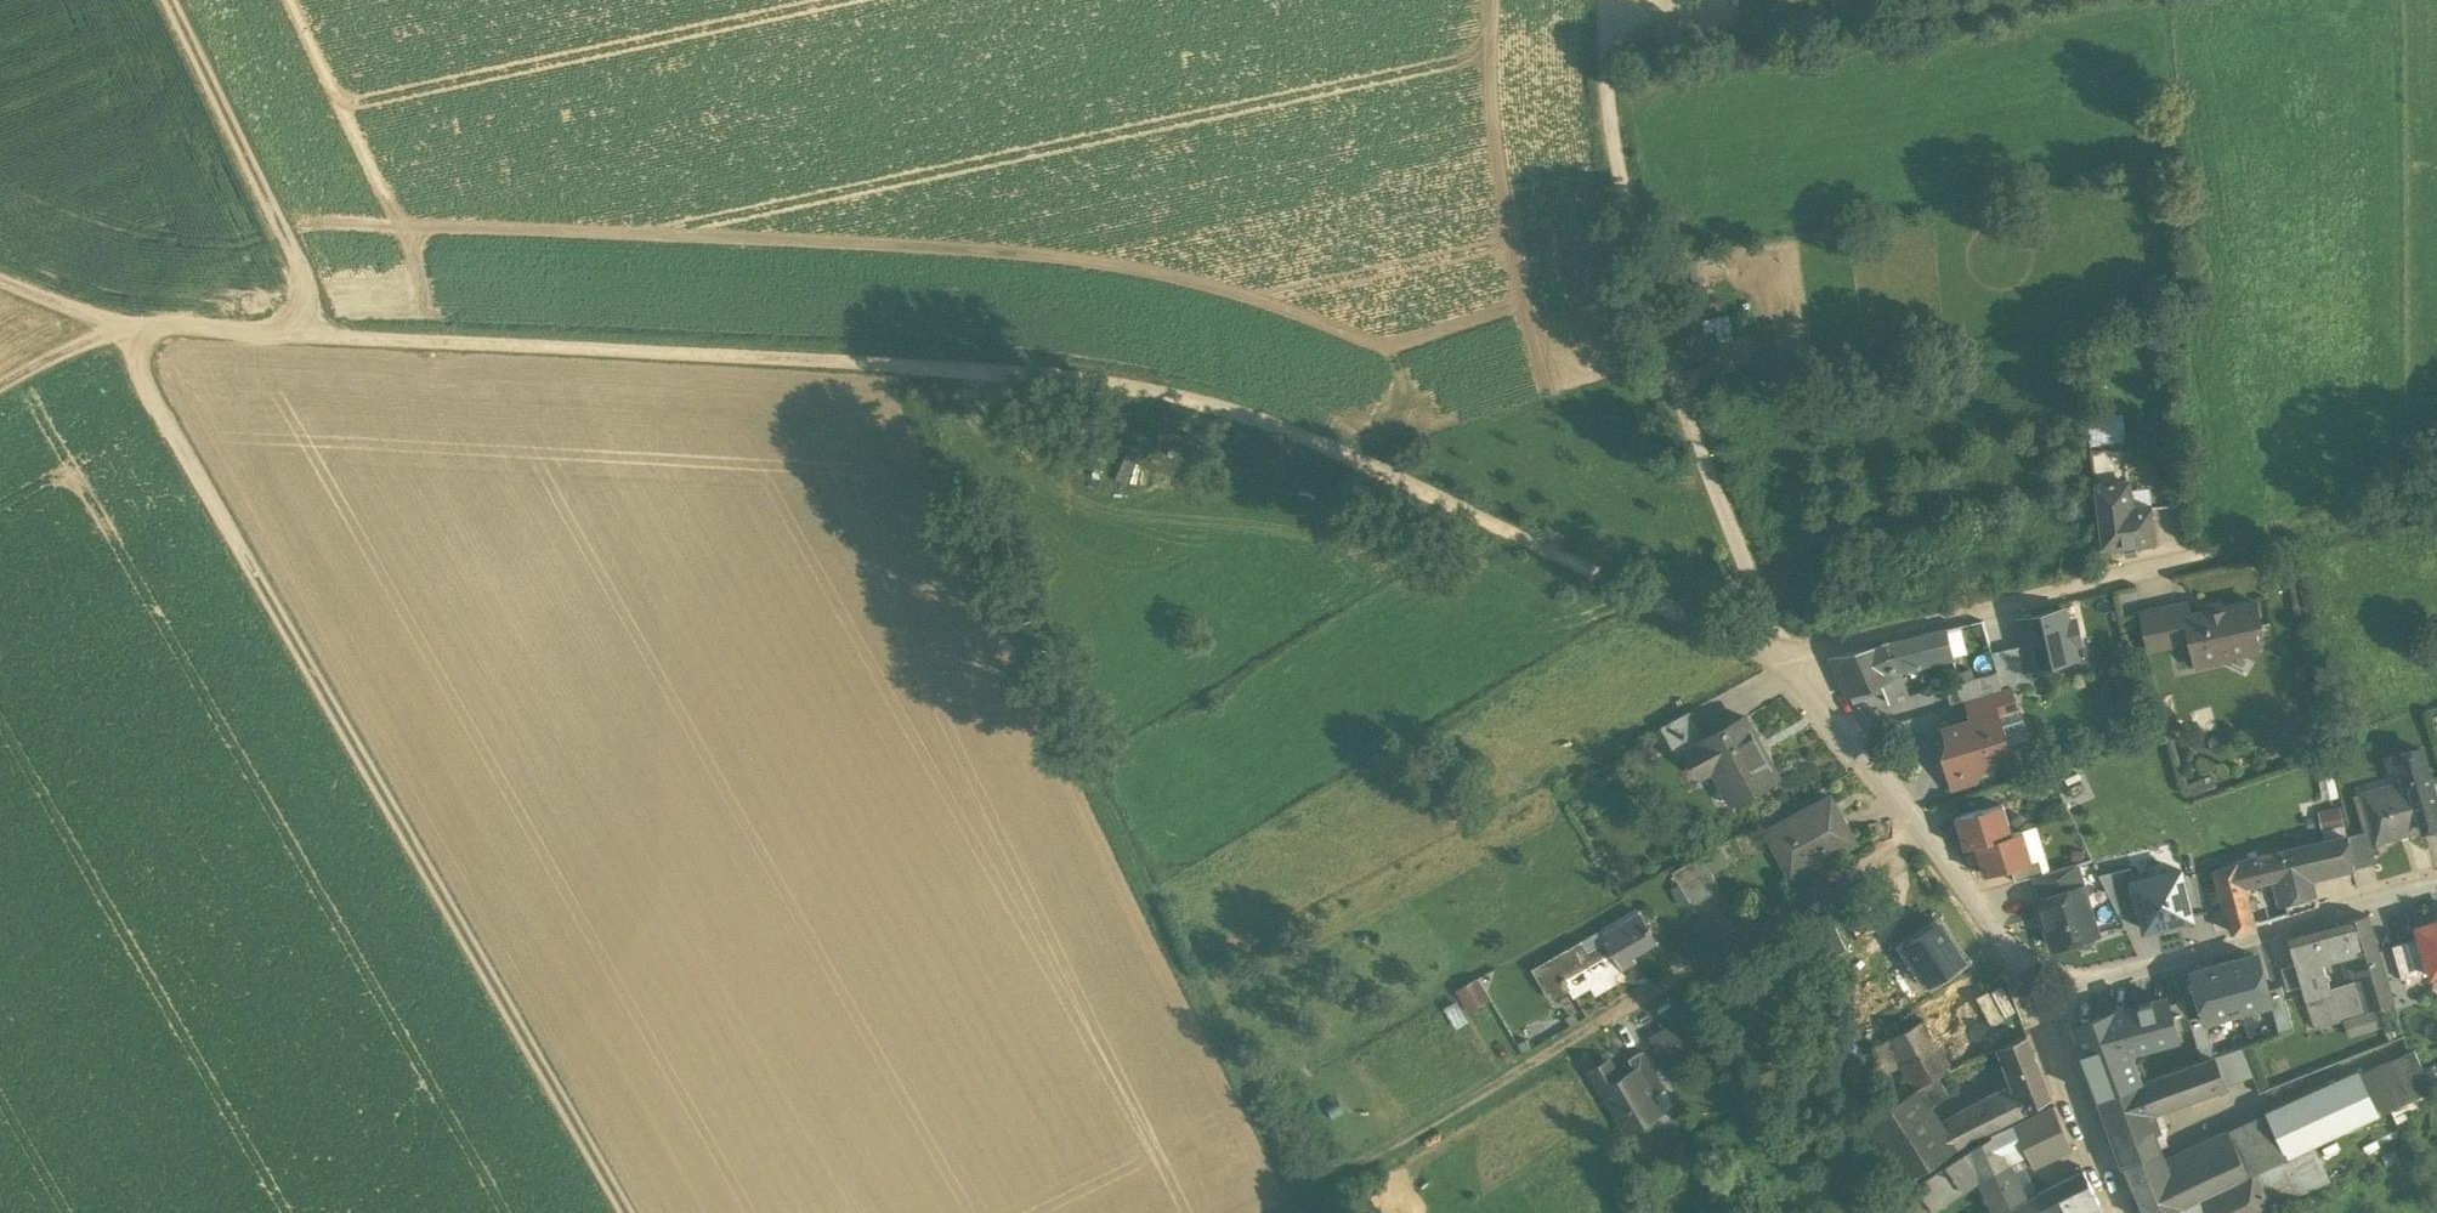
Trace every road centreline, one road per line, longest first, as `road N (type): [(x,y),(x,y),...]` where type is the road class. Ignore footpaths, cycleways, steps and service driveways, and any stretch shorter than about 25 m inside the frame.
road 1 (track): [(0,387),(77,344),(146,323),(1067,382),(1206,408),(1371,470),(1786,658)]
road 2 (track): [(630,1212),(117,328)]
road 3 (track): [(1319,1212),(1112,824),(908,401),(909,368)]
road 4 (track): [(1613,0),(1614,75),(1673,362),(1786,658)]
road 5 (residential): [(1924,840),(1535,1058)]
road 6 (residential): [(1786,658),(2219,552)]
road 7 (track): [(332,340),(167,0)]
road 8 (residential): [(2436,890),(2093,984)]
road 9 (track): [(1535,1058),(1280,1212)]
road 10 (residential): [(1786,658),(1924,840)]
road 11 (residential): [(2047,1033),(2123,1212)]
road 12 (residential): [(1924,840),(2005,958)]
road 13 (track): [(0,280),(117,328)]

